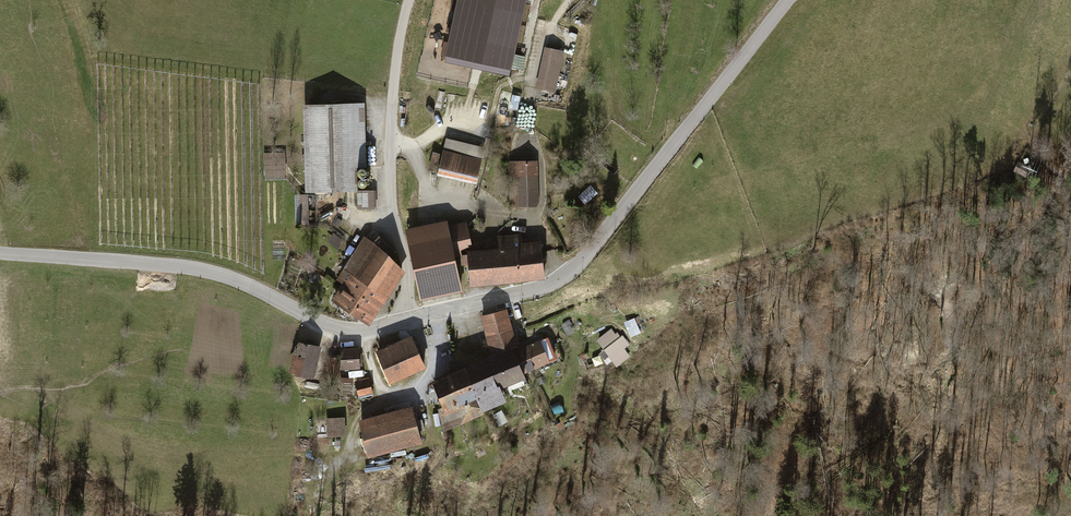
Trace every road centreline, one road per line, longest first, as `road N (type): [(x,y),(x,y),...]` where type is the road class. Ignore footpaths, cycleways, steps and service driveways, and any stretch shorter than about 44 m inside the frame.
road 1 (unclassified): [(414,320),(547,287),(585,260),(788,0)]
road 2 (unclassified): [(0,253),(220,275),(361,335),(414,320)]
road 3 (unclassified): [(414,320),(393,220),(391,139),(410,0)]

